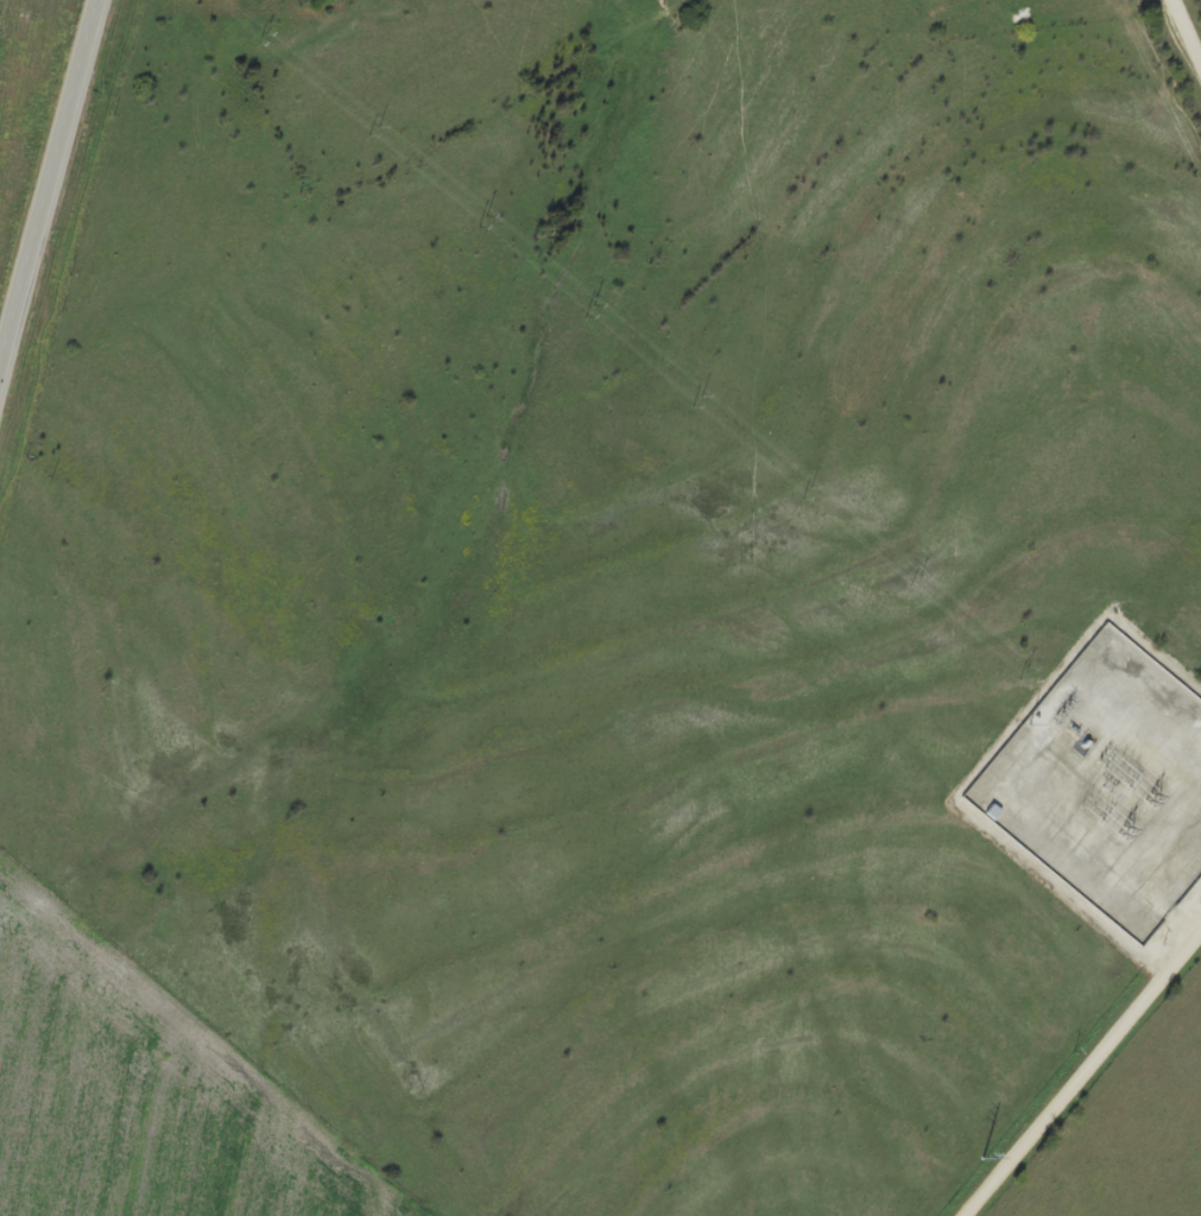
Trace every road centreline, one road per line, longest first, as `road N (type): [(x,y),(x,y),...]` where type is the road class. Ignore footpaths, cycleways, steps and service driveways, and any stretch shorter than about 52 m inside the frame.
road 1 (residential): [(1200,929),(957,1215)]
road 2 (tertiary): [(0,359),(98,0)]

